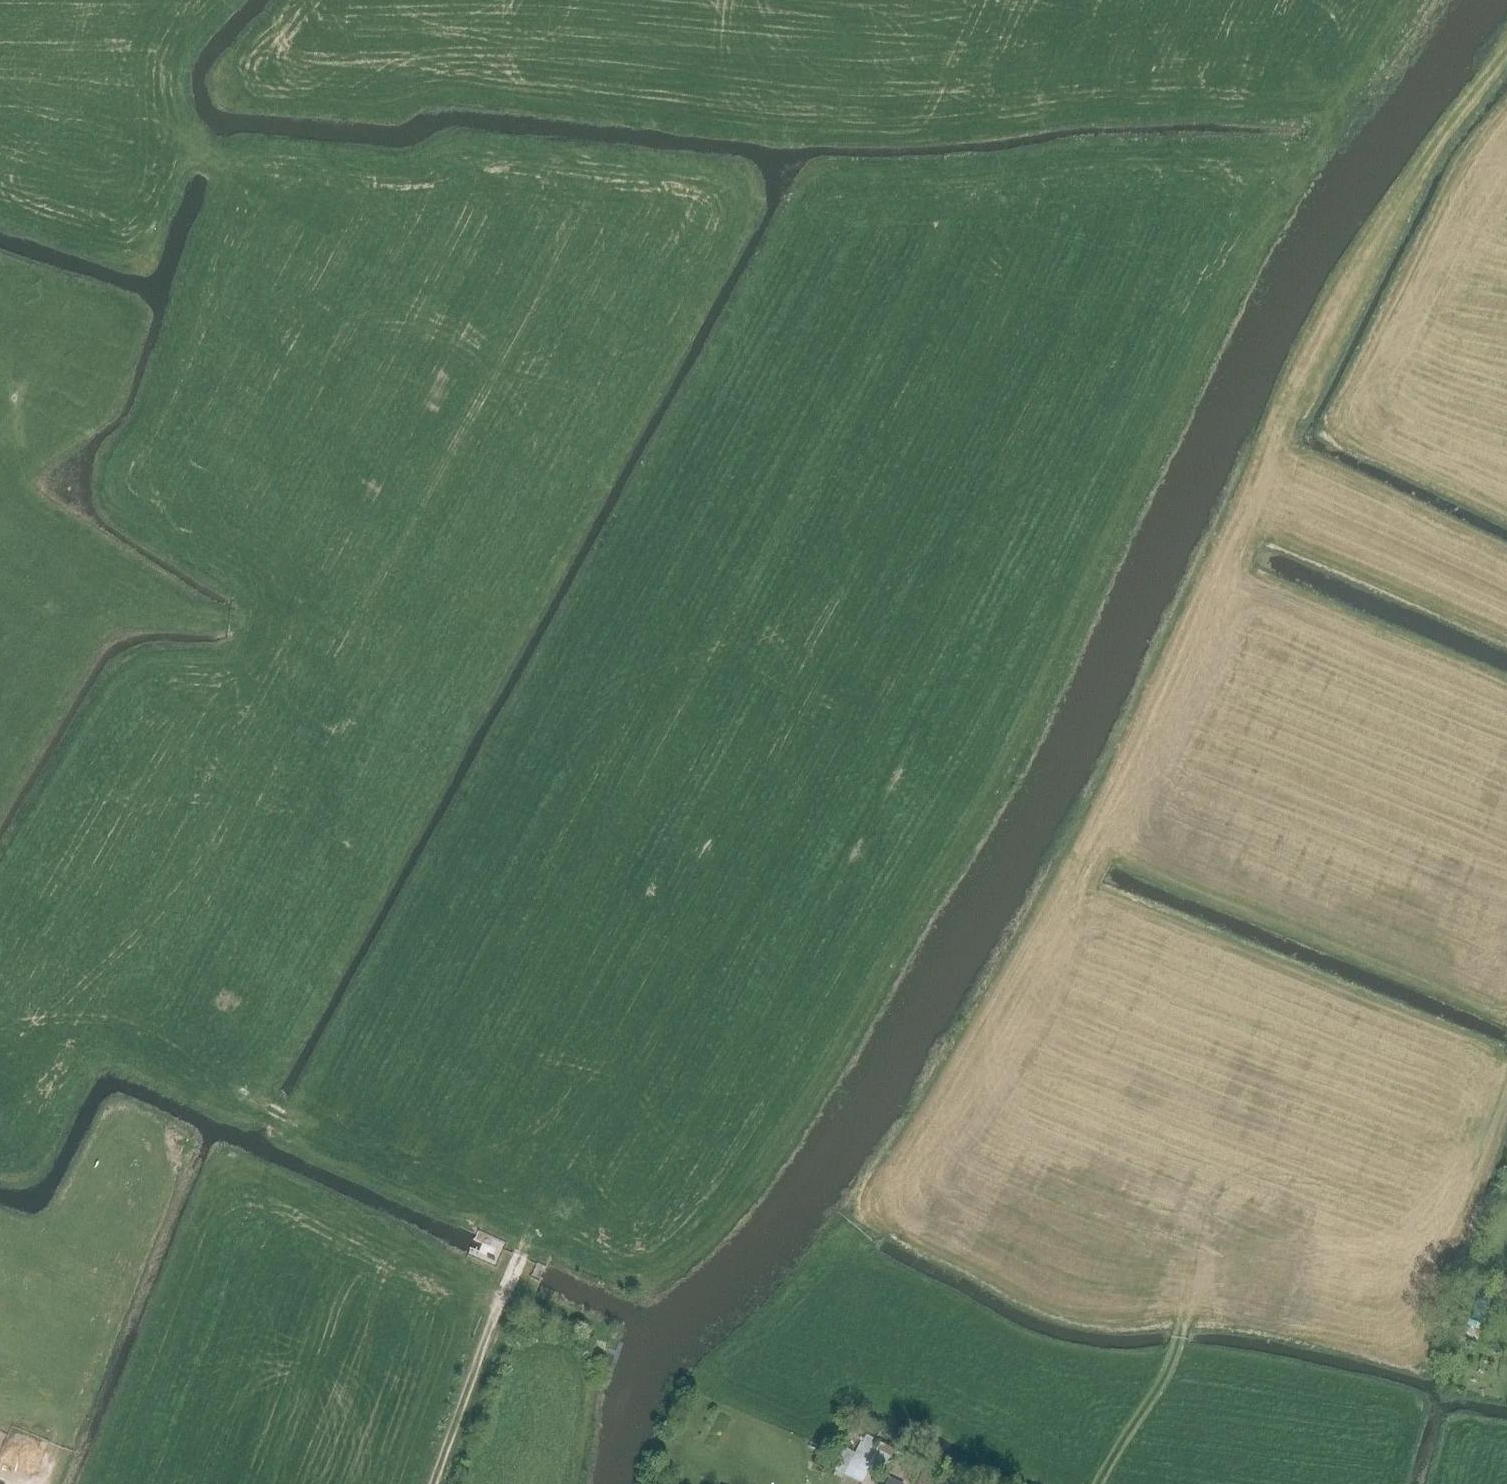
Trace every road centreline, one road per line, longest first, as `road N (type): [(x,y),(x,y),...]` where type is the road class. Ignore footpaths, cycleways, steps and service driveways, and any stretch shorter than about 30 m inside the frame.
road 1 (track): [(1098,1483),(1163,1380),(1197,1273)]
road 2 (track): [(432,1483),(505,1288)]

